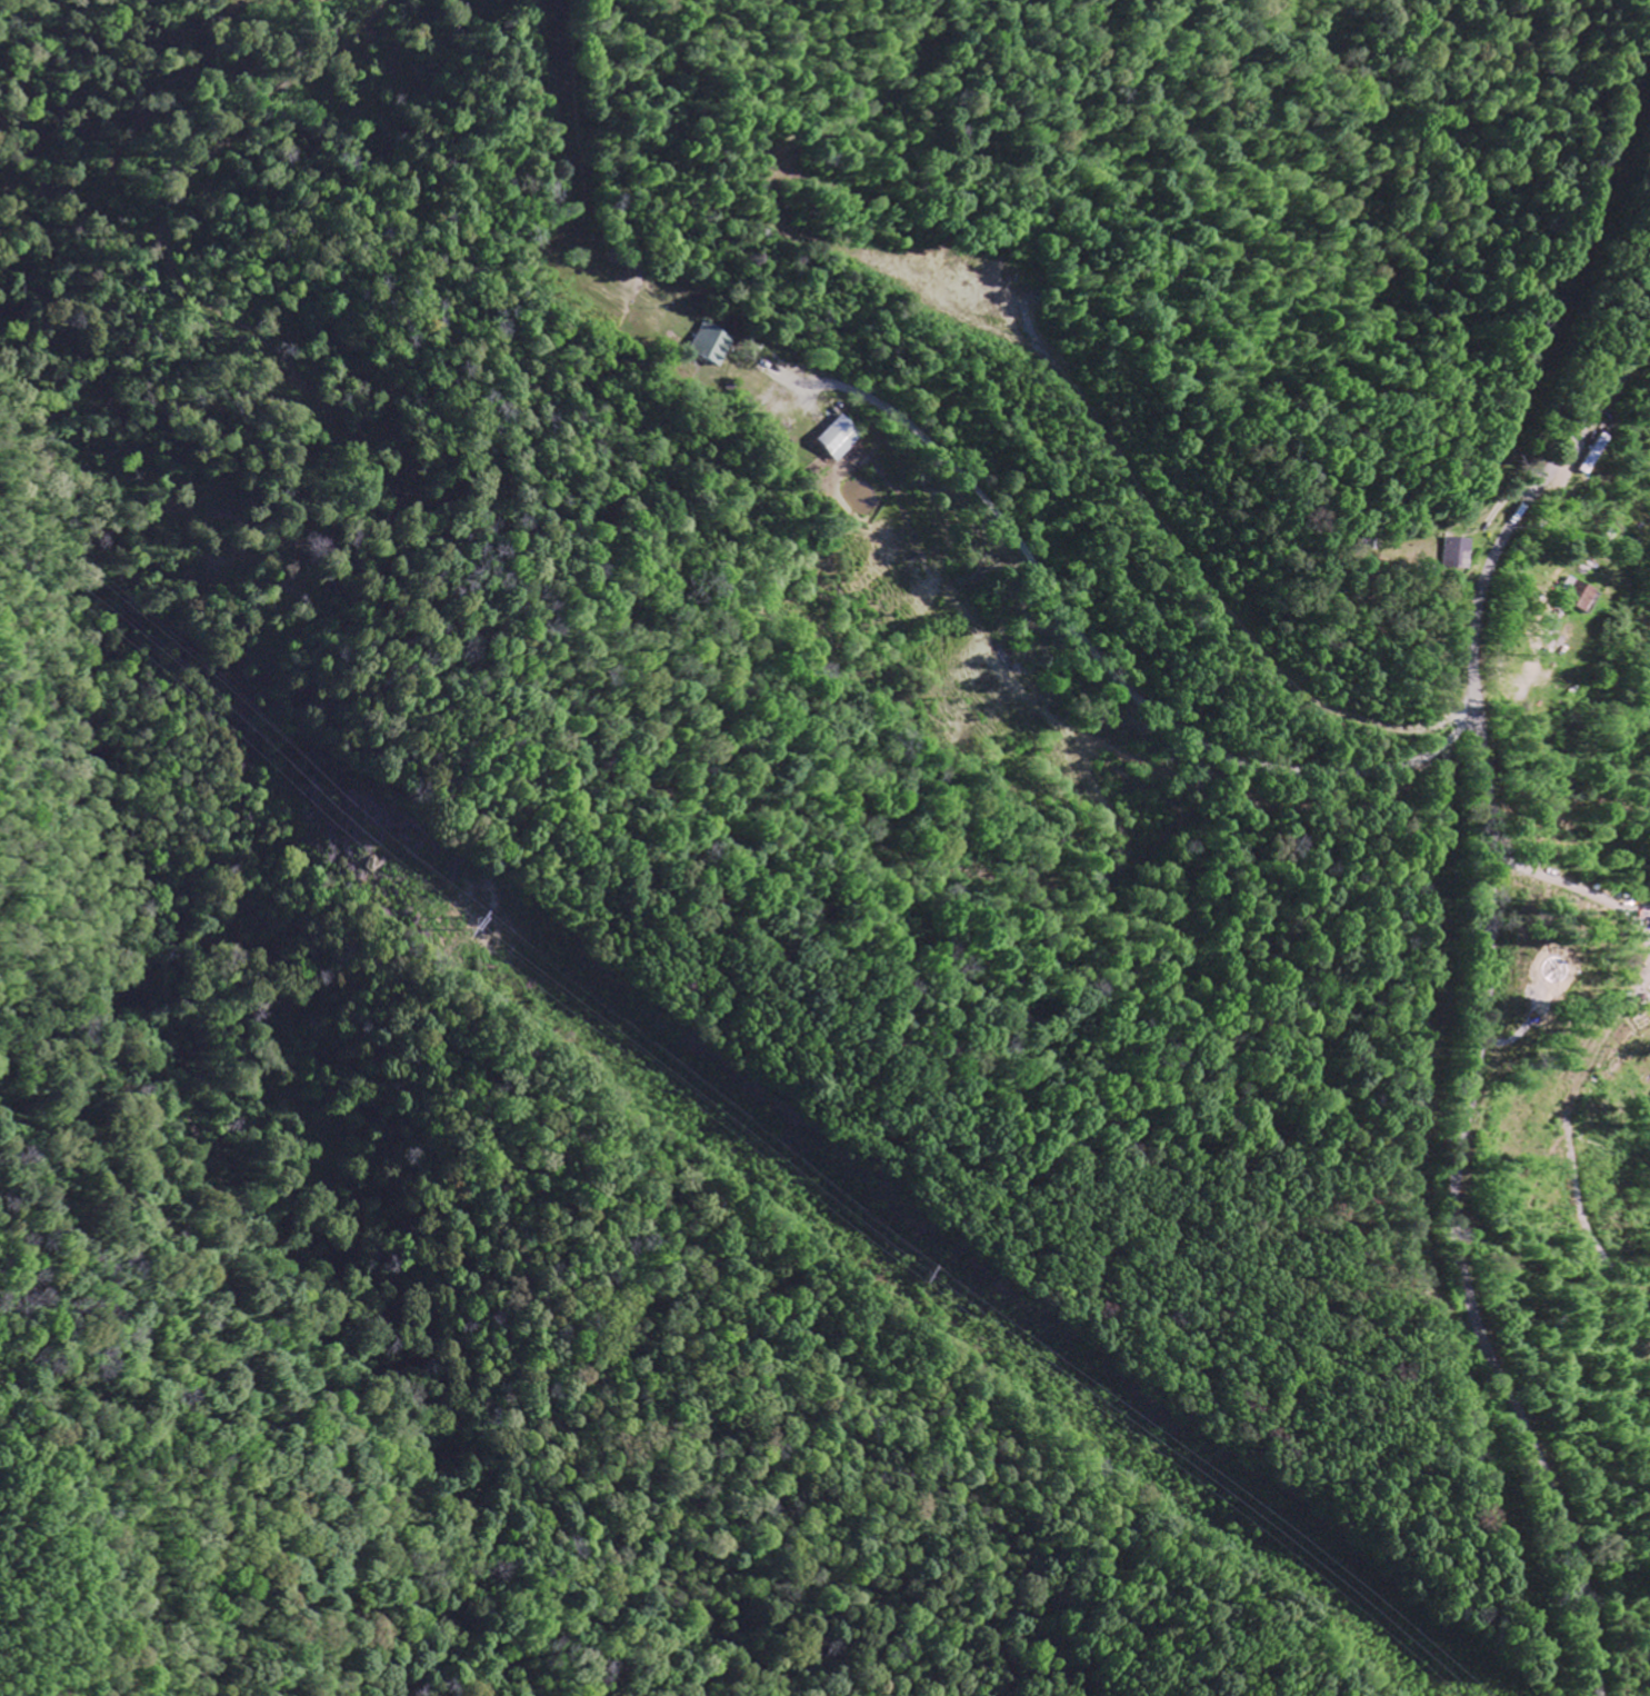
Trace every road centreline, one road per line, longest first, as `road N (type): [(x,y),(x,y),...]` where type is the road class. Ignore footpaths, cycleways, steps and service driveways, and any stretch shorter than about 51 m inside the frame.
road 1 (residential): [(1601,1695),(1592,1597),(1471,1314),(1453,1217),(1493,916),(1481,616),(1492,570),(1526,505),(1649,344)]

